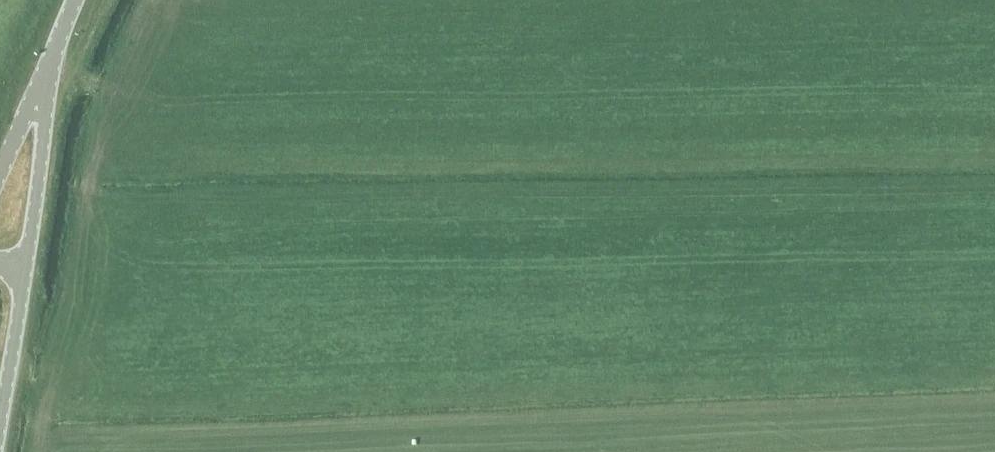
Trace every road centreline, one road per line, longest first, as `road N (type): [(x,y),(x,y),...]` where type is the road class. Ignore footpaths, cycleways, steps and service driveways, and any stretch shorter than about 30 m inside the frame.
road 1 (unclassified): [(26,270),(48,128),(45,66)]
road 2 (unclassified): [(0,425),(26,270)]

